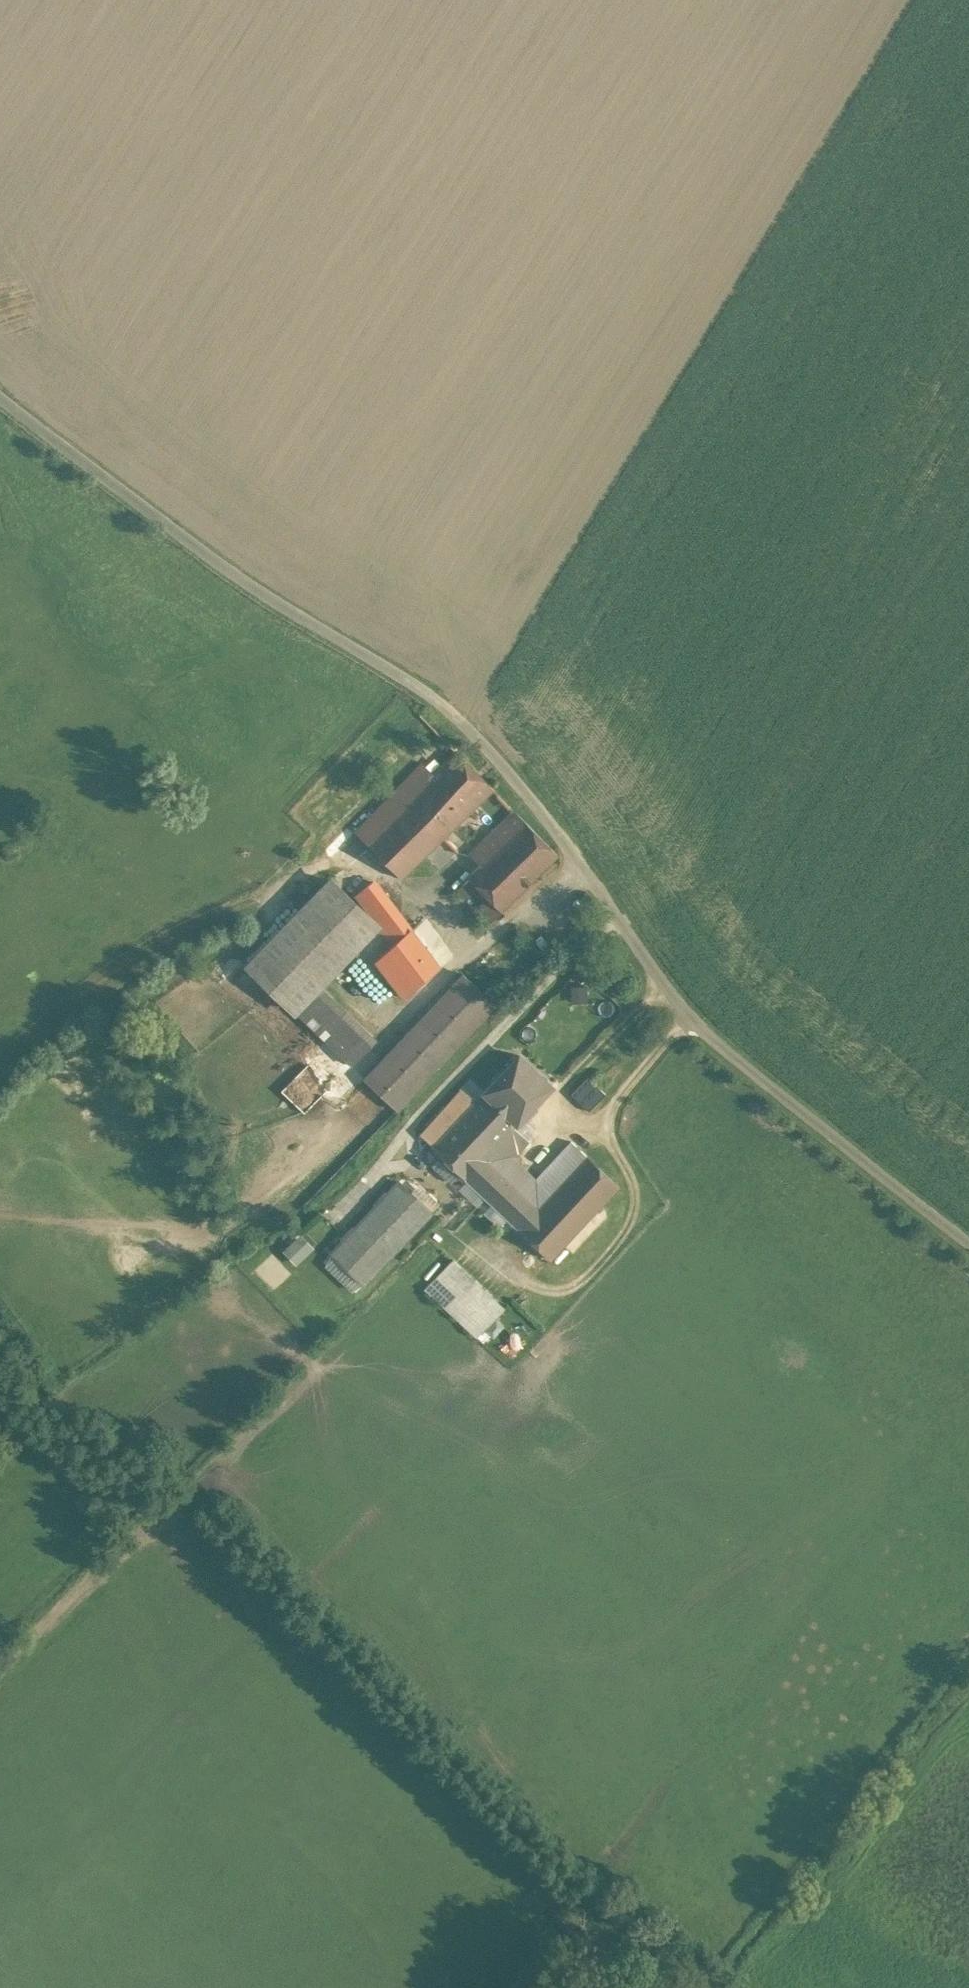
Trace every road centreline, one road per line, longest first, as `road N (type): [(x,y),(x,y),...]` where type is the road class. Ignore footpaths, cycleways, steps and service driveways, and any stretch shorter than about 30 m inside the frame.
road 1 (unclassified): [(0,394),(259,594),(434,696),(480,739),(695,1026),(968,1242)]

